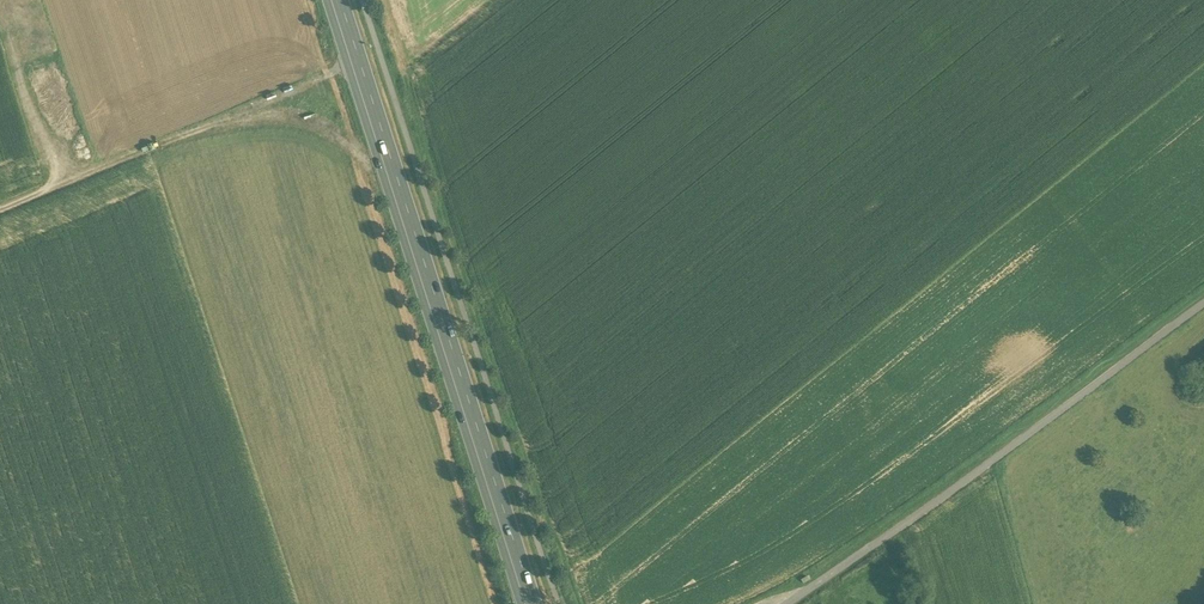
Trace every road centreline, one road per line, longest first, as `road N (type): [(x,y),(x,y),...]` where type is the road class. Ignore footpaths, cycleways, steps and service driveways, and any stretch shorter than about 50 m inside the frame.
road 1 (primary): [(533,603),(337,0)]
road 2 (track): [(308,0),(494,603)]
road 3 (track): [(791,603),(1203,305)]
road 4 (track): [(357,64),(0,209)]

